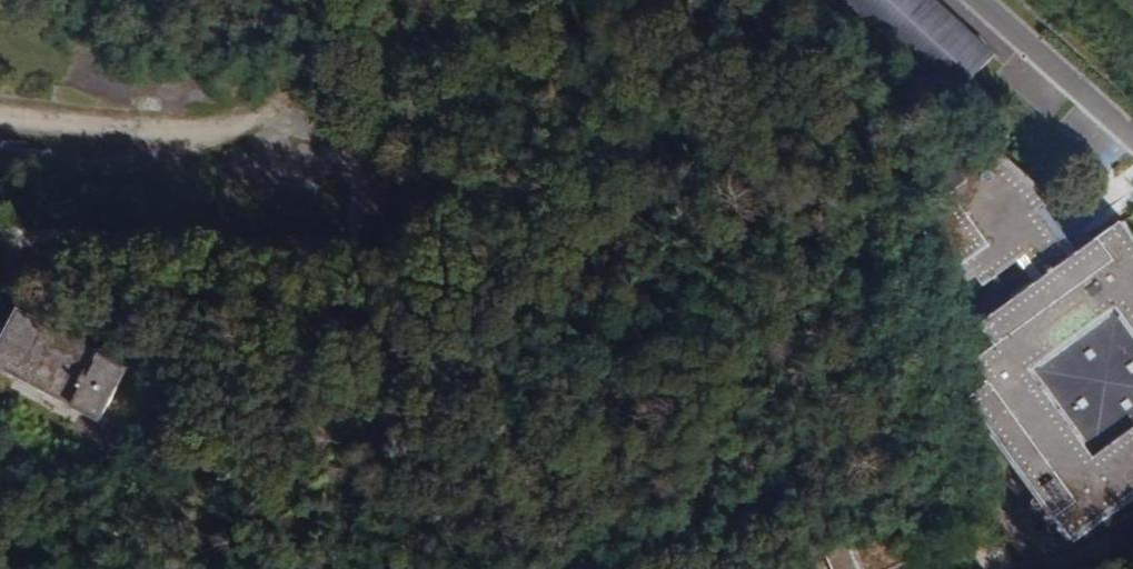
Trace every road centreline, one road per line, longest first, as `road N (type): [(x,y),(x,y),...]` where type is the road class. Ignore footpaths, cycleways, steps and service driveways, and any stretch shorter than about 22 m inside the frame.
road 1 (unknown): [(62,310),(19,270),(65,151),(275,172),(297,163),(292,144),(0,100)]

